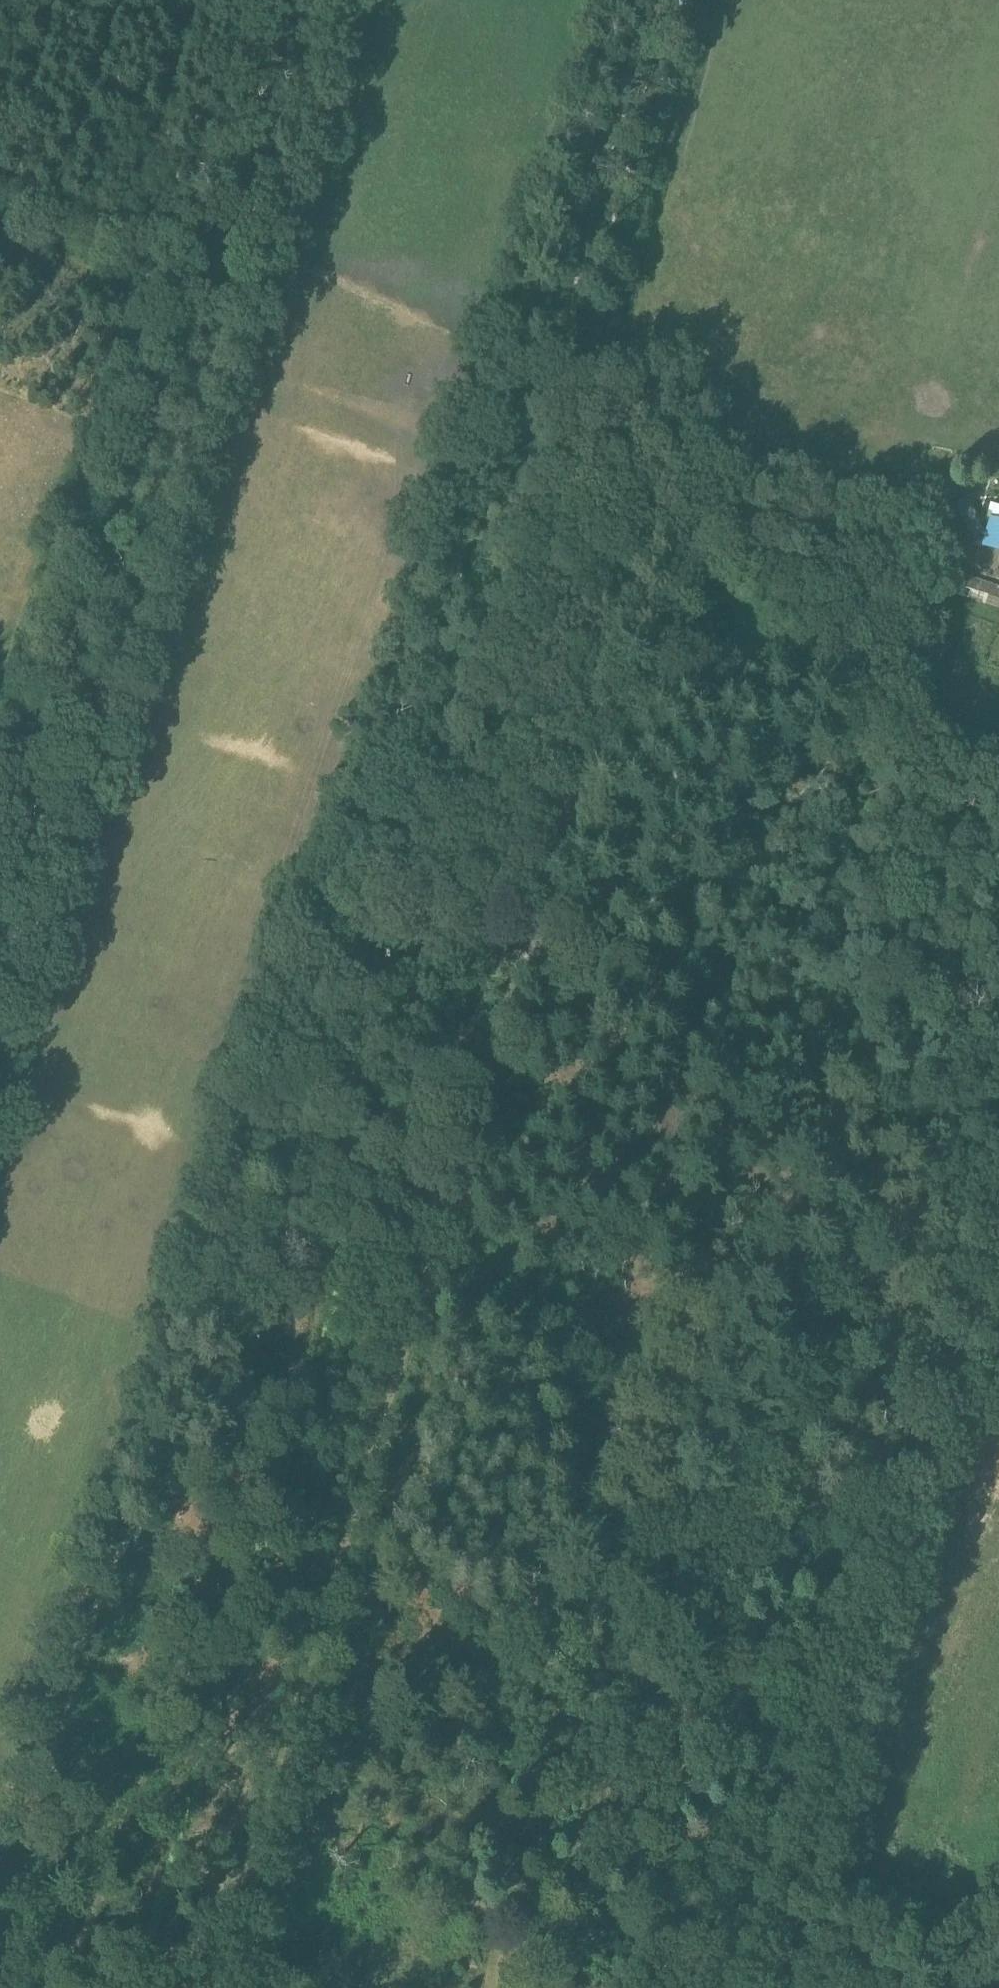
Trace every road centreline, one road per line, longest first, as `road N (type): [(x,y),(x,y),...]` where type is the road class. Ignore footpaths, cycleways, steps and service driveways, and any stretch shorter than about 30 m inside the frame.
road 1 (track): [(214,1987),(506,987),(582,827),(706,774),(776,805),(807,800)]
road 2 (unclassified): [(998,1267),(759,1987)]
road 3 (track): [(543,408),(608,418),(671,445),(727,521),(803,598),(876,709),(929,762),(998,810)]
road 4 (track): [(651,0),(573,286),(570,332),(543,408)]

